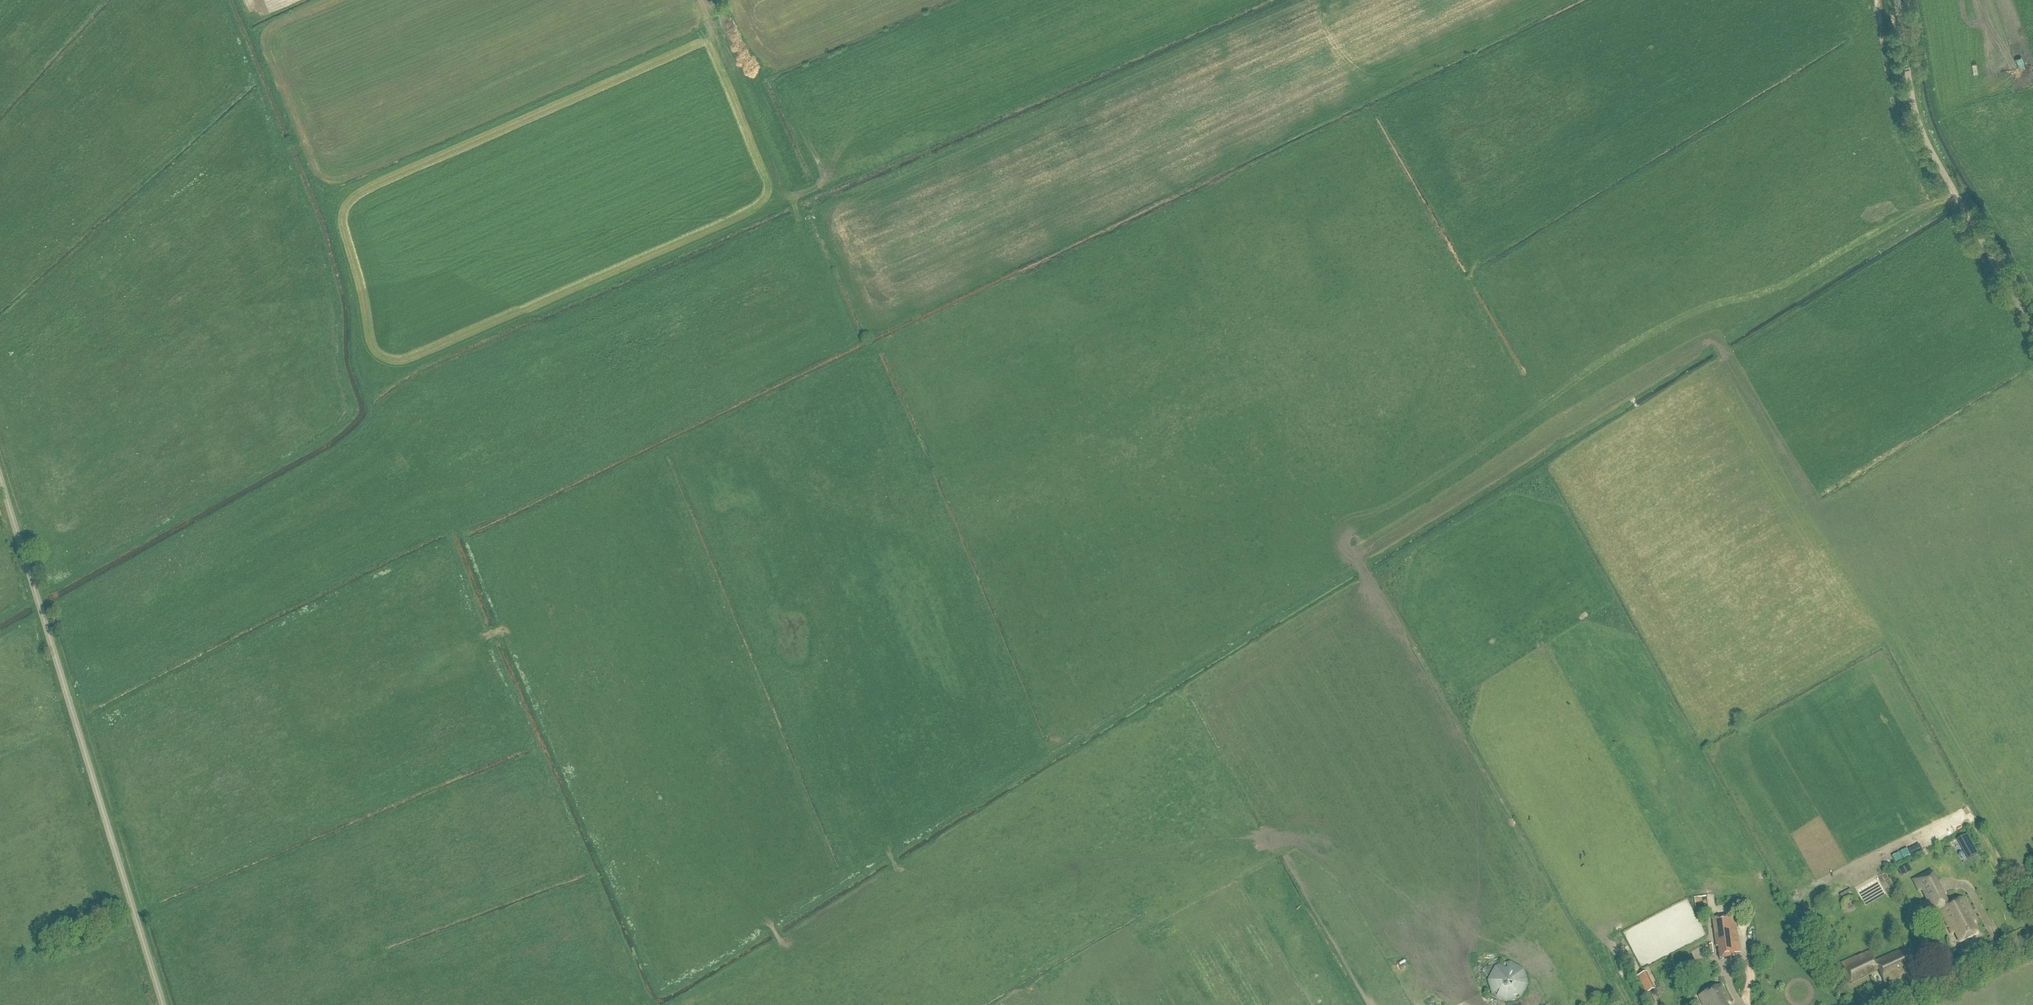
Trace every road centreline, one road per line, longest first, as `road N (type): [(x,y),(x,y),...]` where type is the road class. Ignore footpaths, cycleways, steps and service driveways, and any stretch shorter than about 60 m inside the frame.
road 1 (unclassified): [(162,1004),(0,477)]
road 2 (unclassified): [(2032,335),(1930,158),(1910,107),(1889,0)]
road 3 (tertiary): [(1876,1004),(2032,936)]

